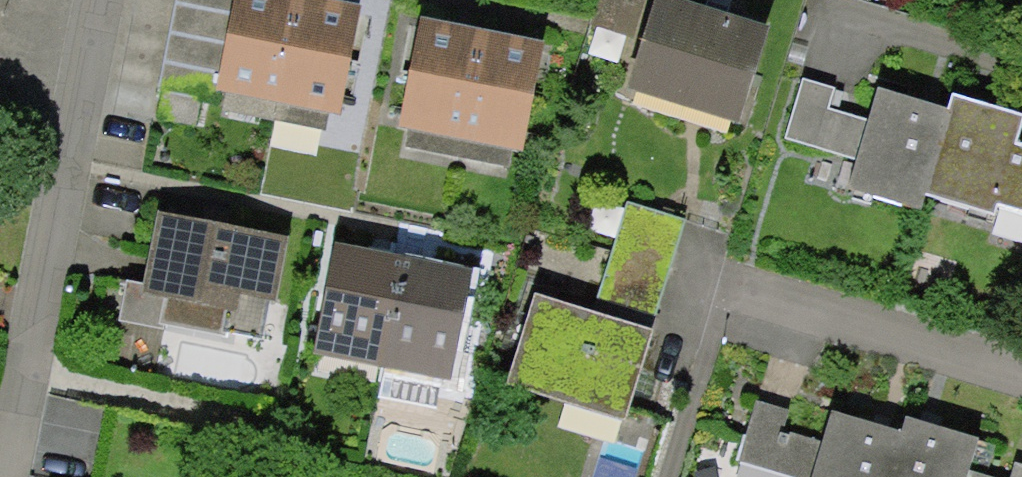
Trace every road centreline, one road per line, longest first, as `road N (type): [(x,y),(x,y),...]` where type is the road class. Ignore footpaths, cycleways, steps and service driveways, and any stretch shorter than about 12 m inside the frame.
road 1 (residential): [(97,0),(0,473)]
road 2 (residential): [(721,284),(1021,372)]

